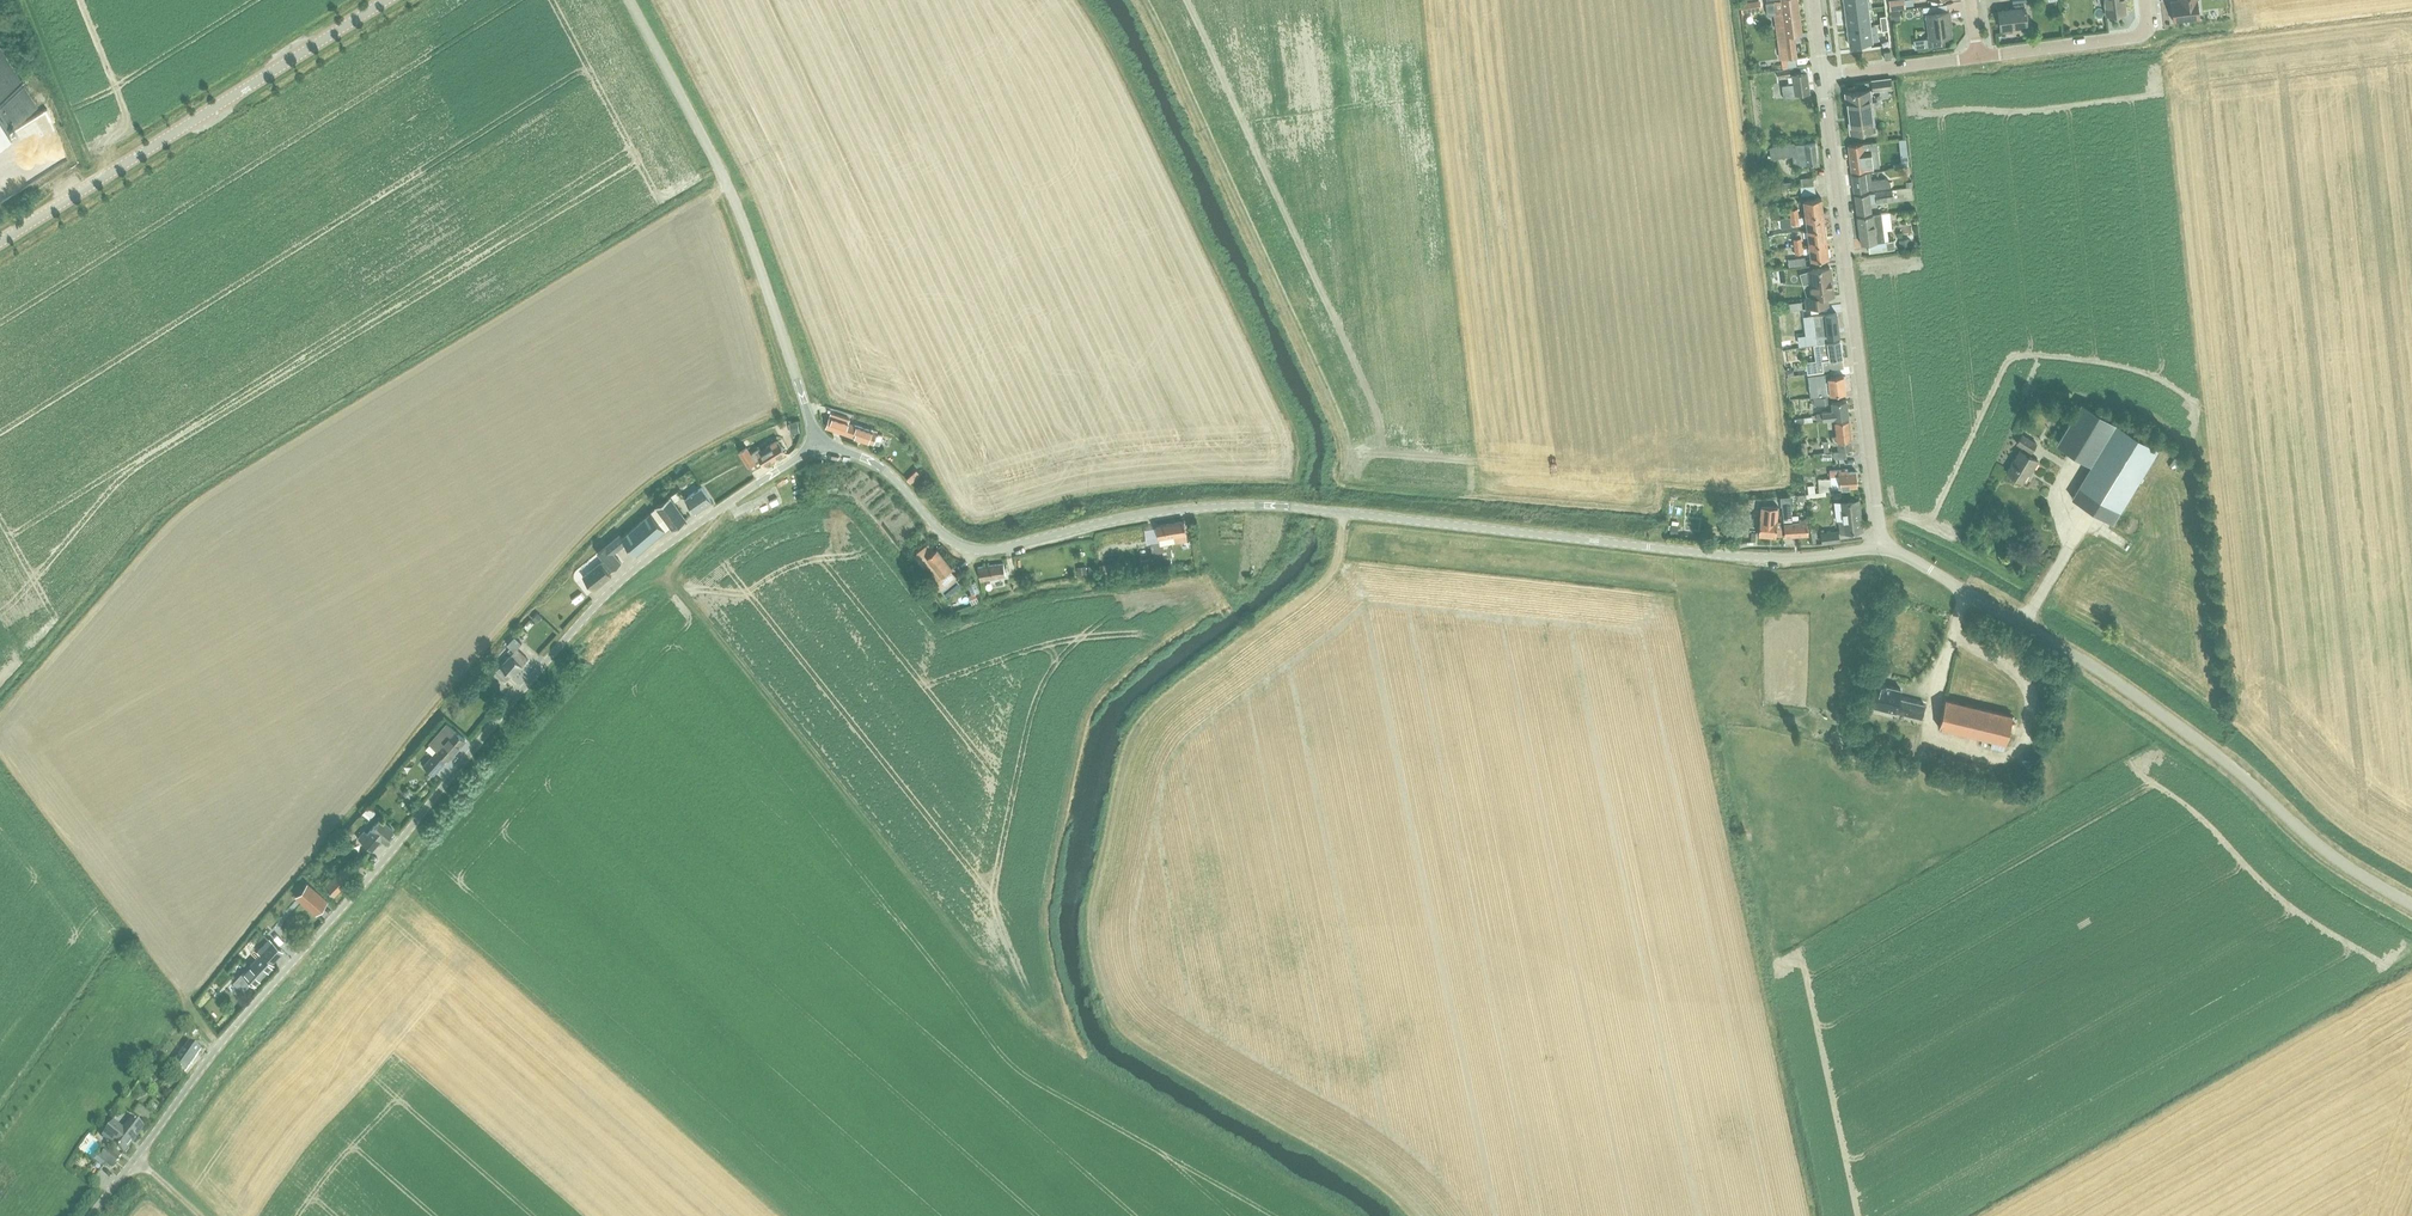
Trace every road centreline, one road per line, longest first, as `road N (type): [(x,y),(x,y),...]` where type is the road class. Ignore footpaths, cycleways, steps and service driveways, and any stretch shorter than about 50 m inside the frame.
road 1 (unclassified): [(818,444),(624,577),(586,615),(91,1215)]
road 2 (unclassified): [(1649,547),(1264,505),(1167,509),(972,548),(948,538),(887,472),(818,444)]
road 3 (unclassified): [(2411,905),(2328,850),(2191,736),(1930,570)]
road 4 (unclassified): [(818,444),(727,185),(629,0)]
road 5 (residential): [(1882,546),(1823,75)]
road 6 (tertiary): [(0,243),(384,0)]
road 7 (residential): [(1882,546),(1808,557),(1649,547)]
road 8 (residential): [(1978,57),(2136,38),(2151,21),(2148,0)]
road 9 (residential): [(1823,75),(1978,57)]

